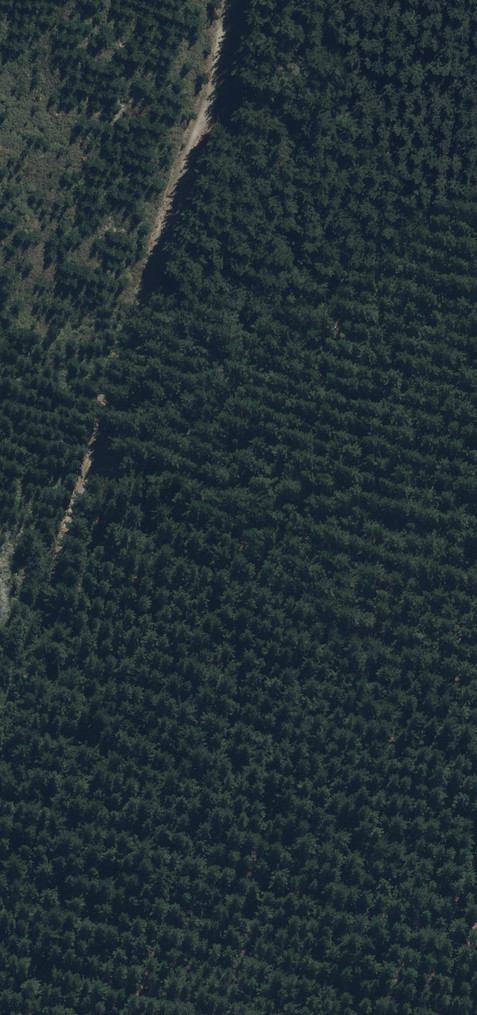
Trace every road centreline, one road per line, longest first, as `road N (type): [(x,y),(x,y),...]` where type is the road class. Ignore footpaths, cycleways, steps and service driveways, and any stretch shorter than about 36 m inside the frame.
road 1 (track): [(224,0),(189,153),(0,789)]
road 2 (track): [(103,452),(259,511),(476,566)]

